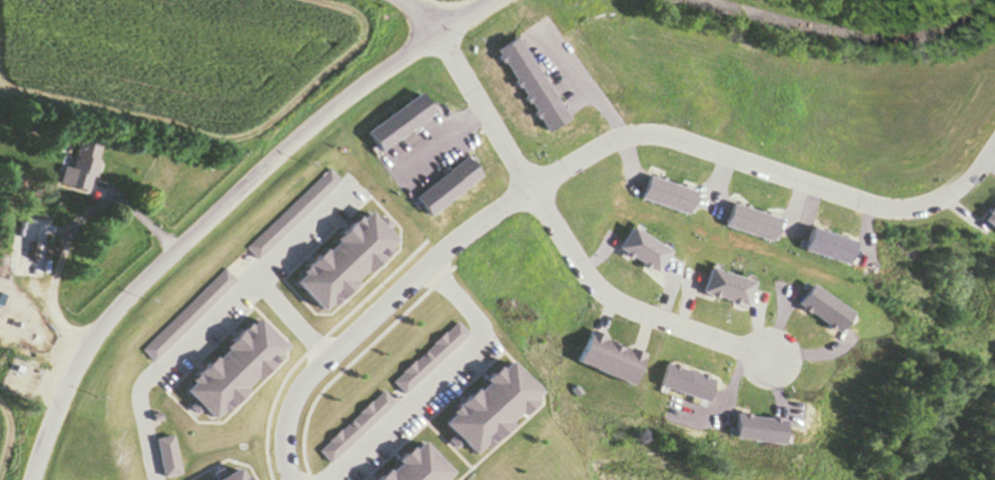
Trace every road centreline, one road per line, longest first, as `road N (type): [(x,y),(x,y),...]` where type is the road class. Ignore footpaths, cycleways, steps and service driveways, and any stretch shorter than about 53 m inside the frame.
road 1 (residential): [(294,479),(282,440),(298,394),(326,361),(444,254),(619,138),(651,132),(686,139),(883,209),(928,207),(969,180),(994,134)]
road 2 (residential): [(29,479),(46,417),(83,345),(163,256),(299,134),(436,32),(495,0)]
road 3 (residential): [(773,362),(602,292),(436,32)]
road 4 (residential): [(332,356),(258,282),(149,391),(162,479)]
road 5 (residential): [(692,0),(865,37),(935,28),(986,0)]
road 6 (residential): [(258,282),(351,196)]

